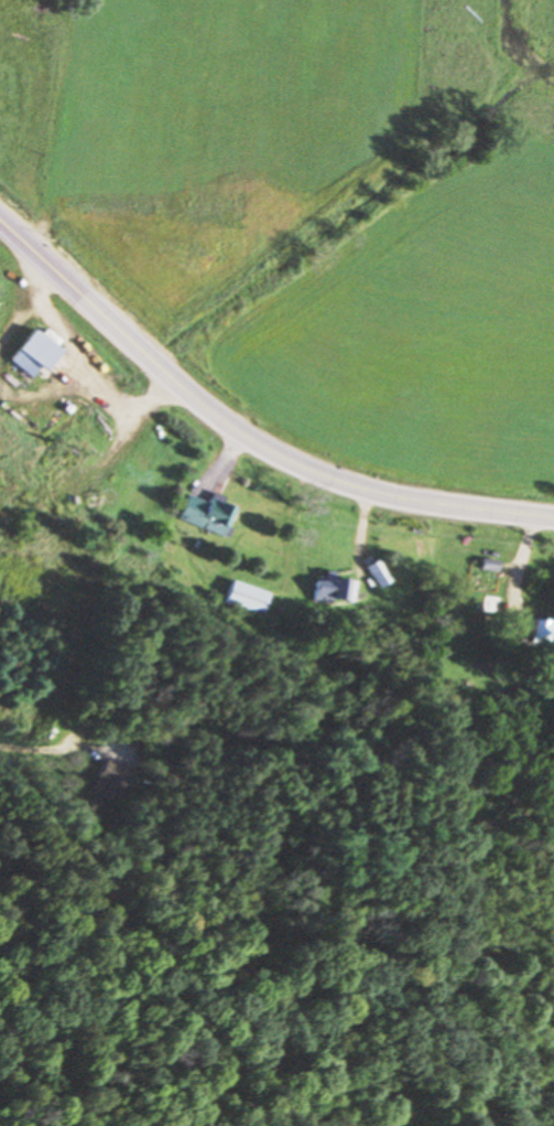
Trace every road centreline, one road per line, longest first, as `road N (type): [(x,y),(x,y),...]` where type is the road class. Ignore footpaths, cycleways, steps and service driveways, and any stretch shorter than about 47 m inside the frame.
road 1 (primary): [(347,490),(321,485),(224,425),(0,221)]
road 2 (primary): [(553,524),(347,490)]

